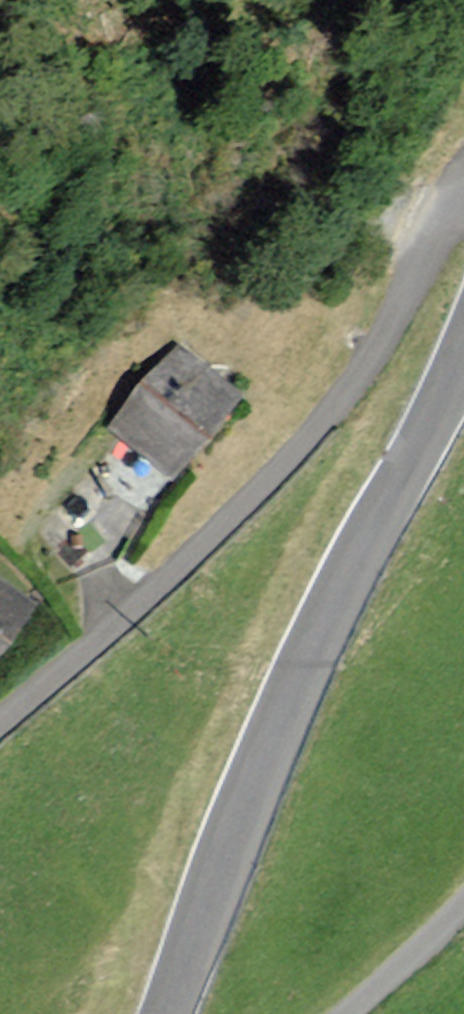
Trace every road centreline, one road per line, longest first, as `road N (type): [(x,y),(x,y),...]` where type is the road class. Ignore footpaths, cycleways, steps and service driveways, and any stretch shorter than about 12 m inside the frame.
road 1 (residential): [(0,725),(170,578),(340,395),(463,181)]
road 2 (unclassified): [(463,358),(309,654),(165,1013)]
road 3 (residential): [(344,1013),(463,895)]

